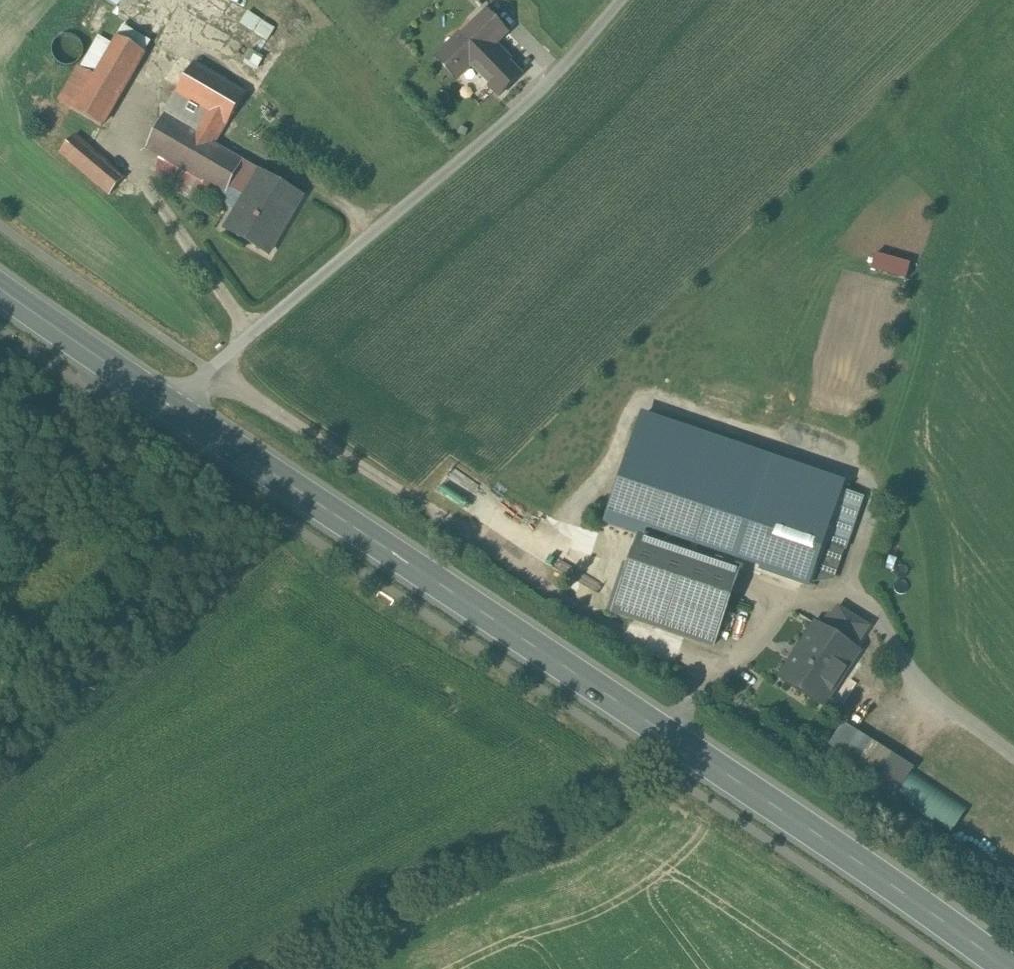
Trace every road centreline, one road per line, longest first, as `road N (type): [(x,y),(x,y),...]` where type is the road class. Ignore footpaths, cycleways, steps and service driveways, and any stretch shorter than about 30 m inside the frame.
road 1 (primary): [(166,404),(1008,968)]
road 2 (unclassified): [(166,404),(506,118),(615,0)]
road 3 (track): [(254,968),(644,758),(662,731)]
road 4 (primary): [(0,288),(166,404)]

